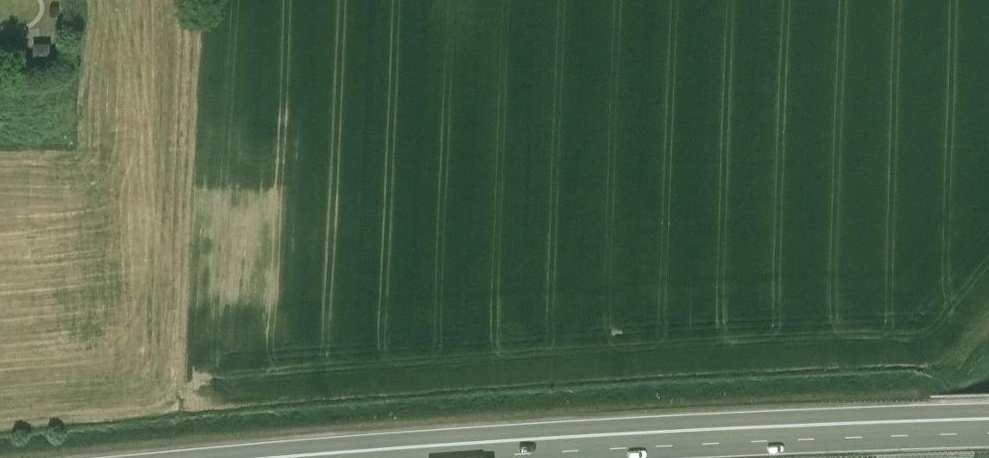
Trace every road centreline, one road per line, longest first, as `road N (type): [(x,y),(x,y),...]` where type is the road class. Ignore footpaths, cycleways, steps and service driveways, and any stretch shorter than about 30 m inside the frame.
road 1 (trunk): [(988,419),(675,428),(203,457)]
road 2 (trunk): [(519,457),(988,439)]

